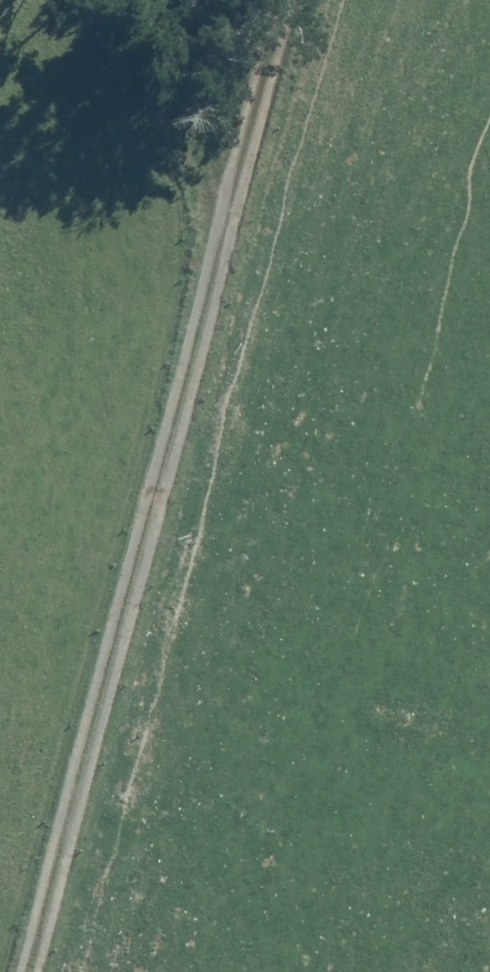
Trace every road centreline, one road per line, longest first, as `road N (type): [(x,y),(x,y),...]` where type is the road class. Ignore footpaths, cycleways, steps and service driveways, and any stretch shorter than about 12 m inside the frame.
road 1 (residential): [(0,859),(99,497)]
road 2 (residential): [(277,390),(259,433),(229,467),(190,491),(145,501),(99,497)]
road 3 (residential): [(175,217),(233,0)]
road 4 (residential): [(175,217),(215,235),(248,265),(271,303),(281,346),(277,390)]
road 5 (residential): [(489,453),(277,390)]
road 6 (residential): [(0,308),(15,276),(46,243),(85,220),(130,212),(175,217)]
road 7 (residential): [(99,497),(57,478),(22,447),(0,408)]

